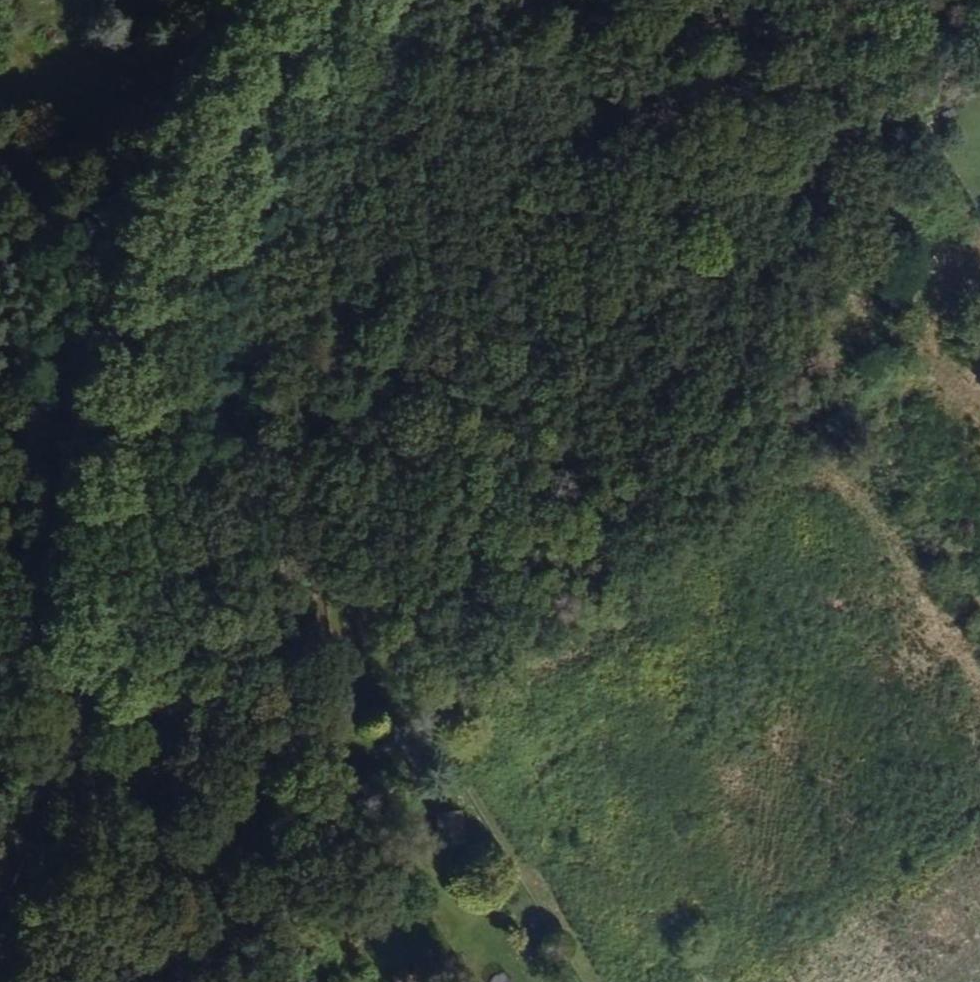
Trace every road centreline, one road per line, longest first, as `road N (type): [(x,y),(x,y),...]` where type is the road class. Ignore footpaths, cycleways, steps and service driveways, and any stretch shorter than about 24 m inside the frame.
road 1 (primary): [(0,891),(72,707),(224,245),(310,53),(348,0)]

